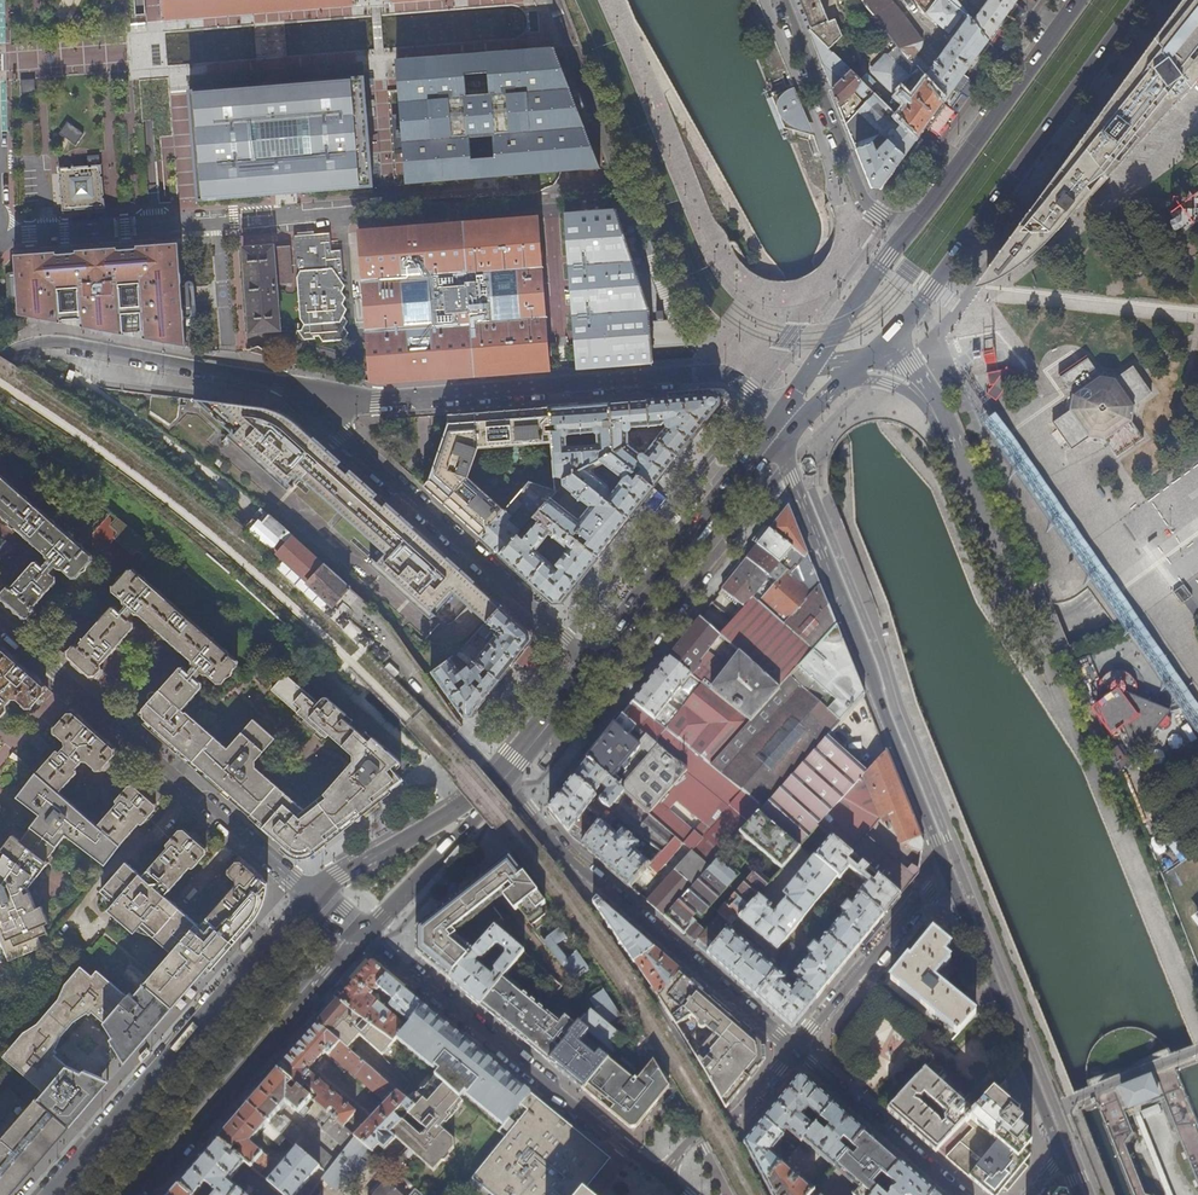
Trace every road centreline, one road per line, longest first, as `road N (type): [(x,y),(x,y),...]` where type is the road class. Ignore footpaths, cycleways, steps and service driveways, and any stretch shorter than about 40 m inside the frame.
road 1 (residential): [(279,384),(371,402),(720,377),(761,396),(780,432)]
road 2 (residential): [(946,870),(780,432)]
road 3 (primary): [(874,357),(910,322),(1138,0)]
road 4 (residential): [(279,384),(591,658)]
road 5 (residential): [(307,893),(0,624)]
road 6 (residential): [(793,1051),(568,857),(499,776)]
road 7 (primary): [(307,893),(49,1194)]
road 8 (residential): [(360,934),(662,1177)]
road 9 (track): [(1052,626),(1197,982)]
road 10 (primary): [(134,1194),(360,934)]
road 11 (residential): [(1063,1155),(946,870)]
road 12 (primary): [(780,432),(591,658)]
road 13 (primary): [(1075,0),(905,234)]
road 14 (residential): [(0,360),(56,343),(279,384)]
road 15 (residential): [(905,234),(864,198),(783,0)]
road 16 (residential): [(946,870),(793,1051)]
road 17 (residential): [(960,1194),(793,1051)]
road 18 (primary): [(486,793),(307,893)]
road 19 (primary): [(360,934),(486,793)]
road 20 (residential): [(793,1051),(662,1177)]
road 21 (primary): [(905,234),(817,363)]
road 22 (primary): [(591,658),(499,776)]
road 23 (primary): [(780,432),(874,357)]

